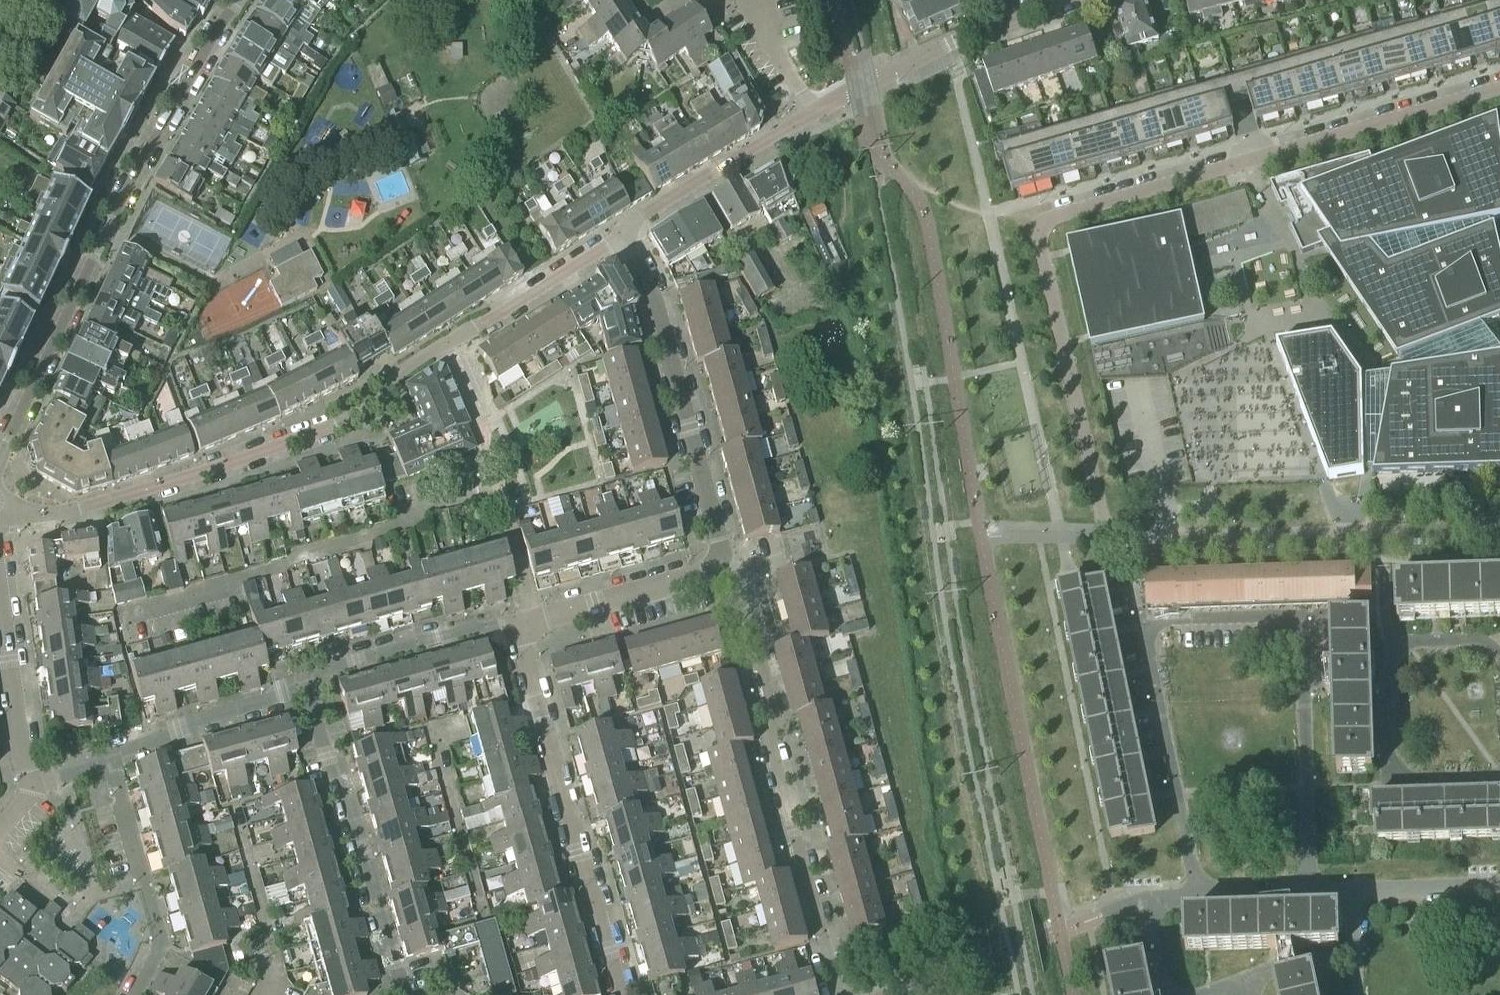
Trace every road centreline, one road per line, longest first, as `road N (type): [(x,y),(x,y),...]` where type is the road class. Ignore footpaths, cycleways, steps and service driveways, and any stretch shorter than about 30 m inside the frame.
road 1 (residential): [(1499,88),(1036,222),(1102,520),(1117,538),(1499,530)]
road 2 (residential): [(1313,891),(1308,627),(1294,617),(1172,618),(1152,627),(1146,643),(1199,895)]
road 3 (residential): [(237,0),(131,181),(0,456)]
road 4 (residential): [(0,504),(28,513),(73,511),(254,456),(347,419),(448,344)]
road 5 (residential): [(839,994),(771,745),(775,717),(740,580),(718,564)]
road 6 (residential): [(620,994),(525,651),(528,625)]
road 7 (residential): [(718,564),(722,550),(658,308),(618,239)]
road 8 (residential): [(404,994),(345,784),(331,773),(304,683)]
road 9 (residential): [(813,112),(996,22),(1060,0)]
road 10 (residential): [(1499,781),(1391,784),(1388,639)]
road 11 (residential): [(135,994),(162,933),(109,759)]
road 12 (residential): [(304,683),(437,638),(505,621),(528,625)]
road 13 (residential): [(618,239),(644,215),(813,112)]
road 14 (residential): [(109,759),(304,683)]
road 15 (residential): [(448,344),(618,239)]
road 16 (residential): [(528,625),(718,564)]
road 17 (residential): [(29,781),(0,605)]
road 18 (residential): [(1355,890),(1499,885)]
road 19 (residential): [(813,112),(753,7)]

